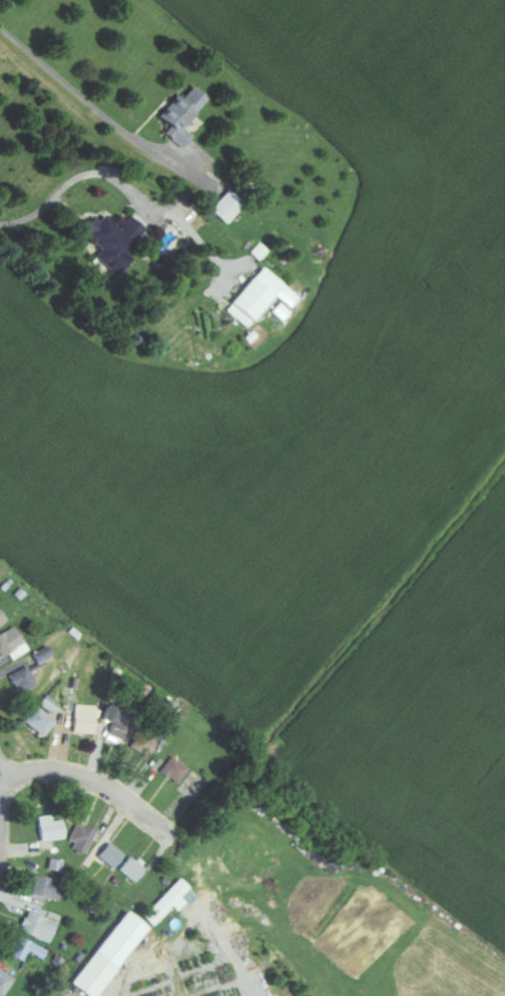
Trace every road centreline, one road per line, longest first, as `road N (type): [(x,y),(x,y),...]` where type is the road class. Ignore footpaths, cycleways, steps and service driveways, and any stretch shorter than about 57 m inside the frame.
road 1 (residential): [(166,837),(112,796),(71,779),(0,781)]
road 2 (residential): [(0,224),(34,214),(74,178),(93,172),(117,179),(148,210)]

